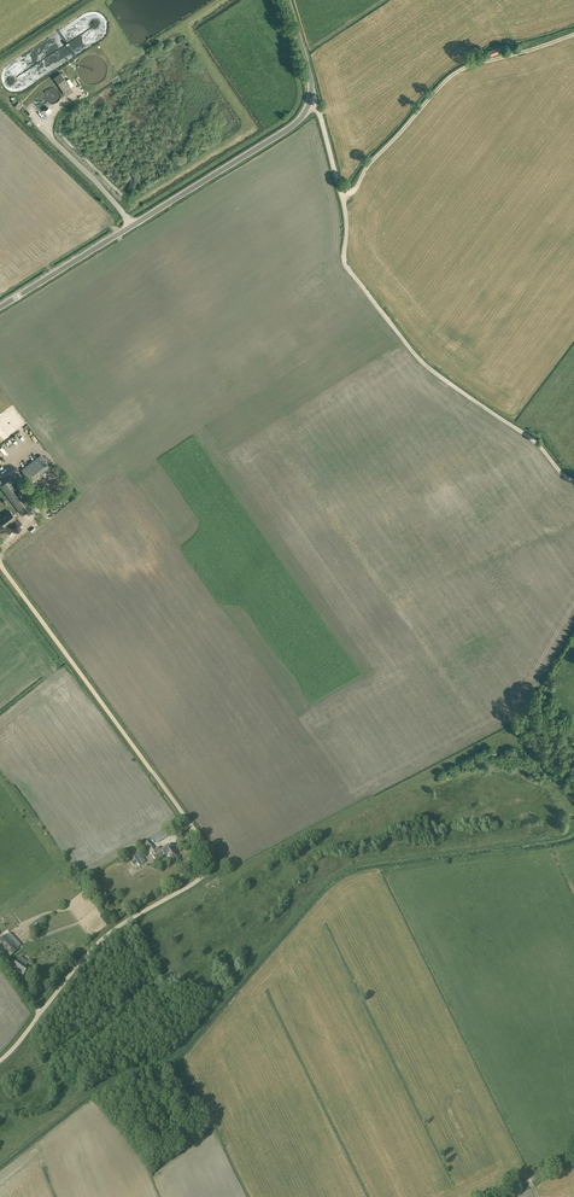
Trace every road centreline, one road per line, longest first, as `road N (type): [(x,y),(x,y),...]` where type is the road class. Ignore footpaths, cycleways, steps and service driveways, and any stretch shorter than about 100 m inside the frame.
road 1 (track): [(0,1062),(100,940),(195,883),(207,857),(0,564)]
road 2 (track): [(573,481),(535,441),(418,357),(346,265),(342,196),(319,111),(309,107)]
road 3 (unclassified): [(0,308),(294,126),(313,87),(288,0)]
road 4 (track): [(342,196),(357,189),(369,164),(451,76),(573,34)]

